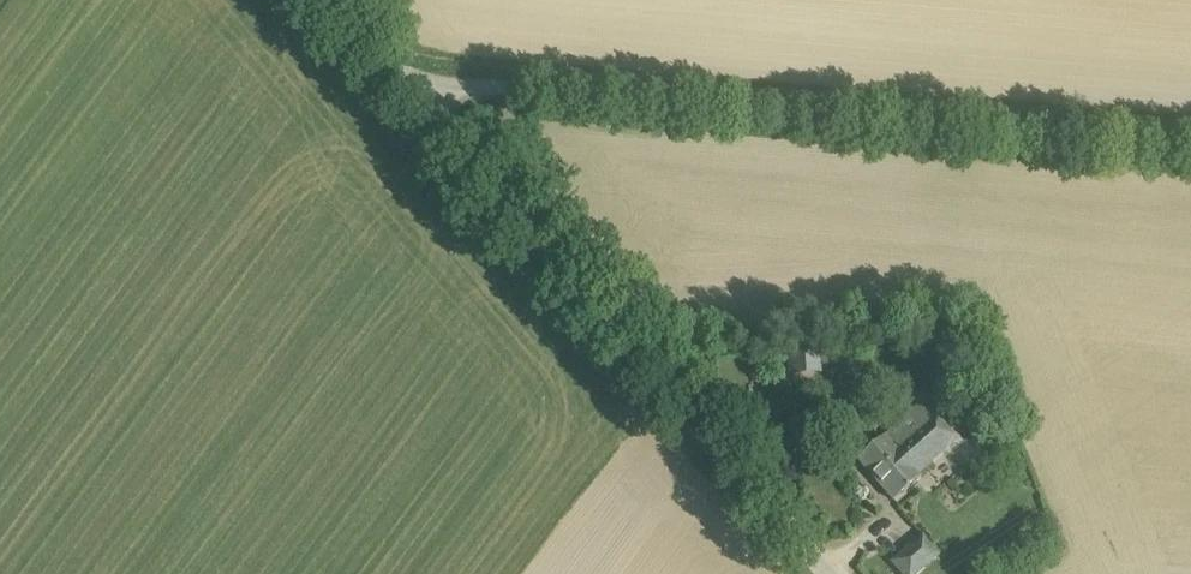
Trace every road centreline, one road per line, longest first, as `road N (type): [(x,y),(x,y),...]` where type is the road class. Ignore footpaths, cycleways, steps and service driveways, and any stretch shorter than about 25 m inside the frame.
road 1 (unclassified): [(1190,148),(496,86),(411,91)]
road 2 (unclassified): [(833,573),(411,91)]
road 3 (unclassified): [(411,91),(331,0)]

